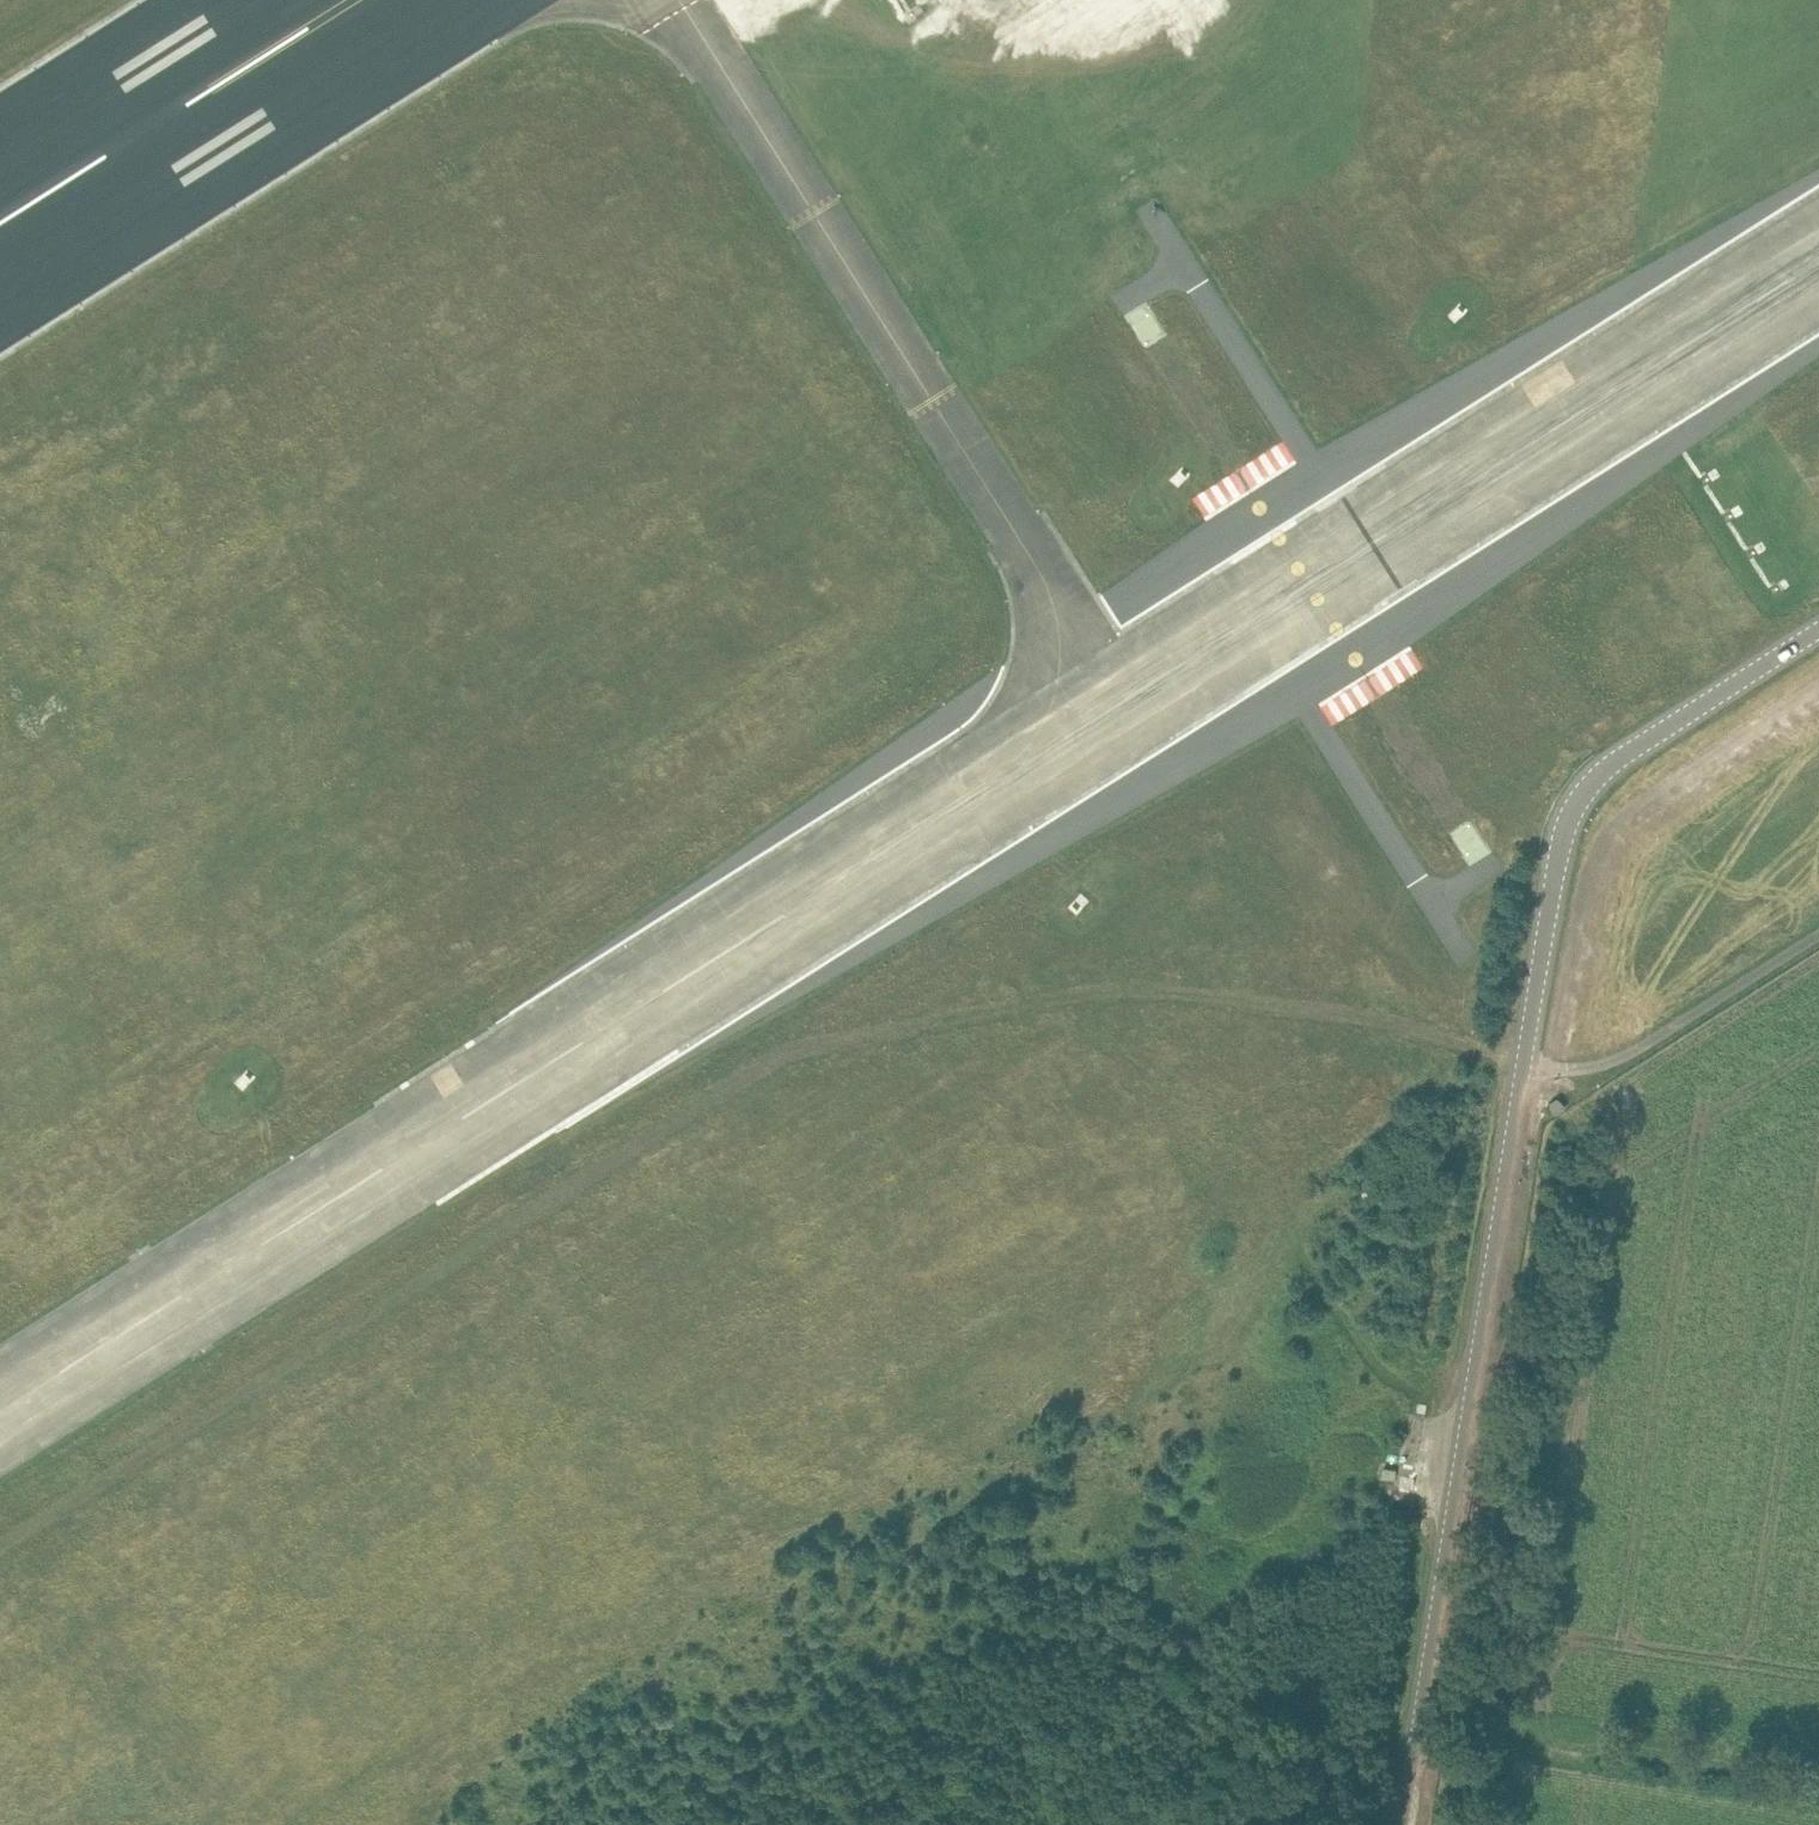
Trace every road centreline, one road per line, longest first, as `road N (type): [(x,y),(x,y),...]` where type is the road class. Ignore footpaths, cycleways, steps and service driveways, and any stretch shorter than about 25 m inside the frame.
road 1 (track): [(1523,1739),(1818,1784)]

